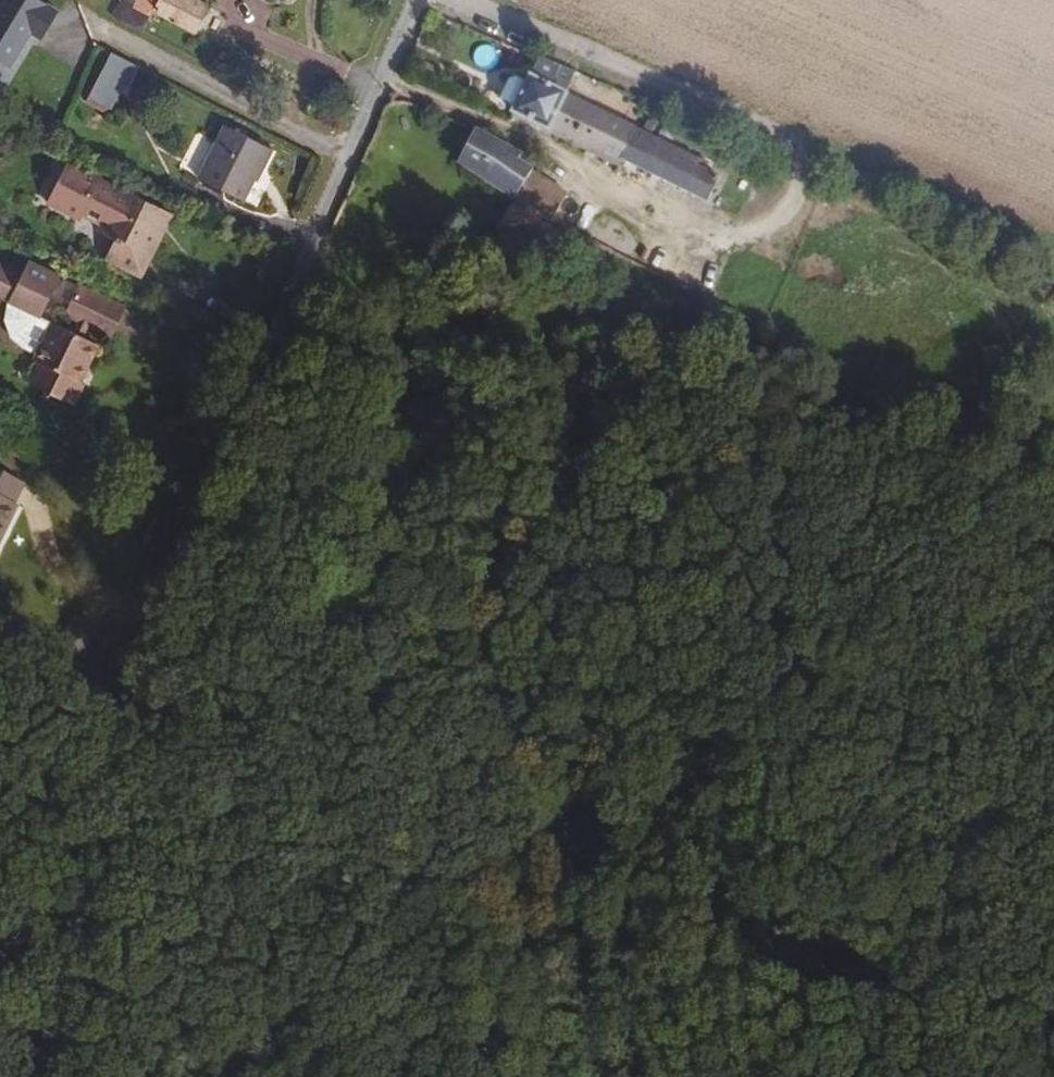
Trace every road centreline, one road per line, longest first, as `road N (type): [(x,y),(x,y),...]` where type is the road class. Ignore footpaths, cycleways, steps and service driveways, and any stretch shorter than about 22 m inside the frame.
road 1 (track): [(574,1076),(536,578),(411,441),(233,436),(343,364),(585,294),(730,313),(833,374),(909,457),(951,560),(1013,792),(1053,883)]
road 2 (residential): [(350,155),(100,758),(89,1076)]
road 3 (residential): [(451,0),(781,141)]
road 4 (residential): [(350,155),(106,35)]
road 5 (residential): [(415,0),(350,155)]

